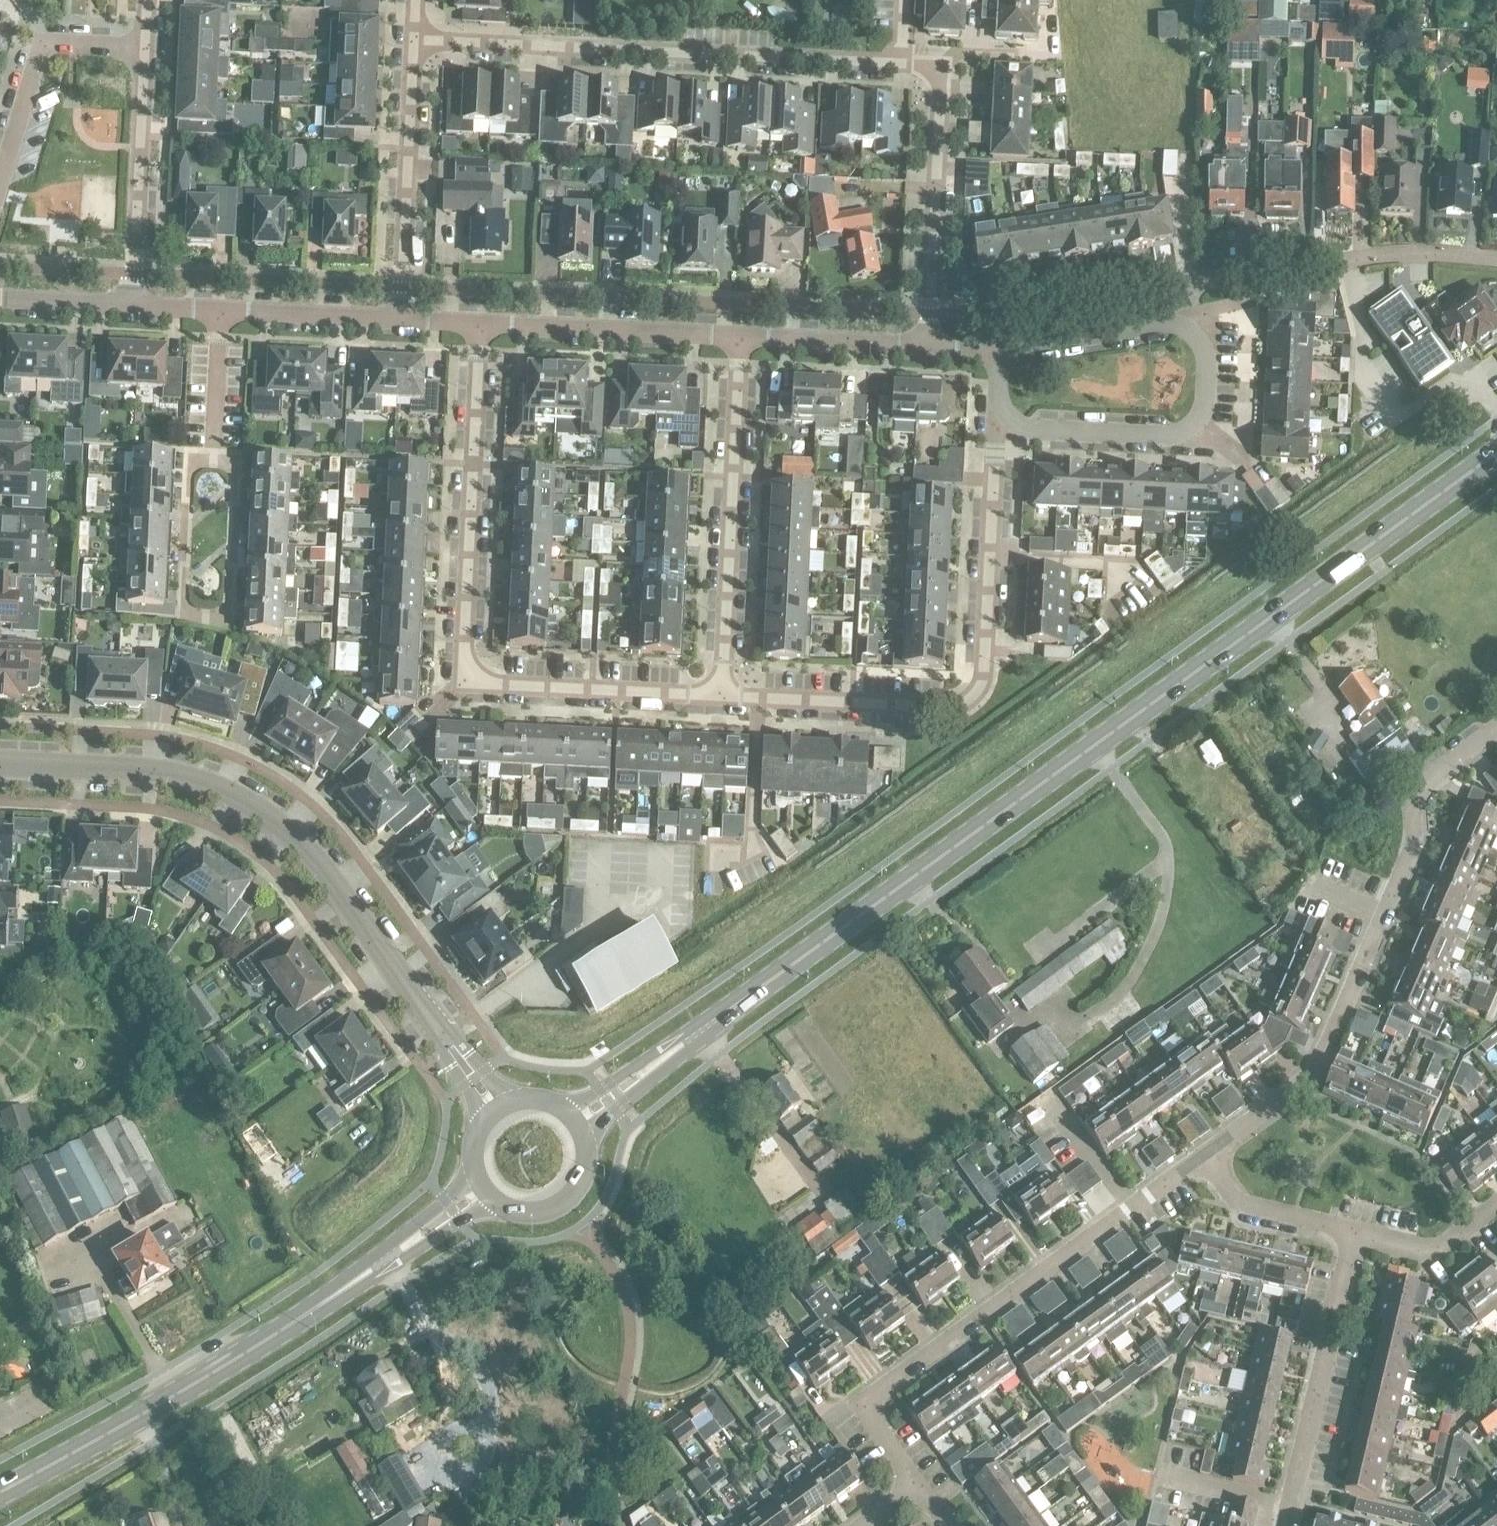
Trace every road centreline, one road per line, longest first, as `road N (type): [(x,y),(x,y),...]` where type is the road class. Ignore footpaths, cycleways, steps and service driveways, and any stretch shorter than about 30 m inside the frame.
road 1 (primary): [(585,1123),(1496,456)]
road 2 (unclassified): [(498,1106),(283,829),(237,798),(173,778),(0,763)]
road 3 (residential): [(723,696),(497,684),(470,666),(480,323)]
road 4 (primary): [(0,1488),(289,1323),(481,1196)]
road 5 (residential): [(723,696),(949,707),(972,698),(984,675),(1001,400)]
road 6 (residential): [(1496,732),(1440,773),(1419,805),(1414,844),(1312,1074),(1208,1154)]
road 7 (residential): [(1208,1154),(861,1406),(919,1486)]
road 8 (residential): [(1001,400),(1013,420),(1031,428),(1158,437),(1186,429),(1205,403),(1205,351),(1180,326),(1032,343),(1006,356)]
road 9 (residential): [(415,40),(901,62)]
road 10 (residential): [(723,696),(738,338)]
road 11 (residential): [(1287,1525),(1358,1233)]
road 12 (unclassified): [(1203,283),(1388,255),(1496,260)]
road 13 (residential): [(400,320),(415,40)]
road 14 (residential): [(930,72),(941,97),(929,345)]
road 15 (residential): [(145,47),(133,306)]
road 16 (residential): [(738,338),(480,323)]
road 17 (residential): [(0,188),(42,44),(145,47)]
road 18 (primary): [(481,1196),(512,1219),(531,1223),(569,1211),(583,1198),(596,1161),(585,1123)]
road 19 (residential): [(929,345),(738,338)]
road 20 (residential): [(1358,1233),(1239,1204),(1208,1154)]
road 21 (residential): [(400,320),(222,310)]
road 22 (residential): [(1358,1233),(1435,1247),(1496,1204)]
road 23 (residential): [(213,460),(222,310)]
road 24 (residential): [(930,72),(960,52),(1061,57)]
road 25 (residential): [(133,306),(0,299)]

